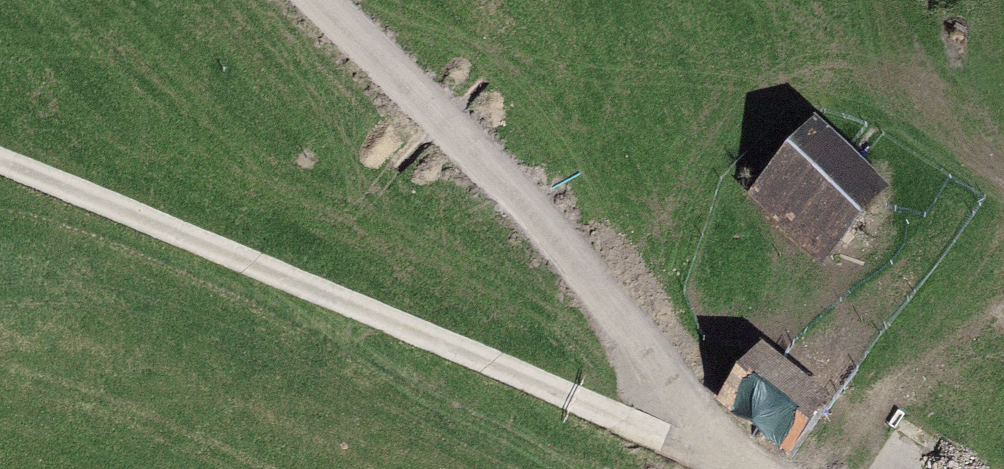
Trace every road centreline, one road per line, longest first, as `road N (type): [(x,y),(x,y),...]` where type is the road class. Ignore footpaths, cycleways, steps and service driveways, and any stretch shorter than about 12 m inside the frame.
road 1 (track): [(0,160),(738,456)]
road 2 (unclassified): [(738,456),(310,0)]

